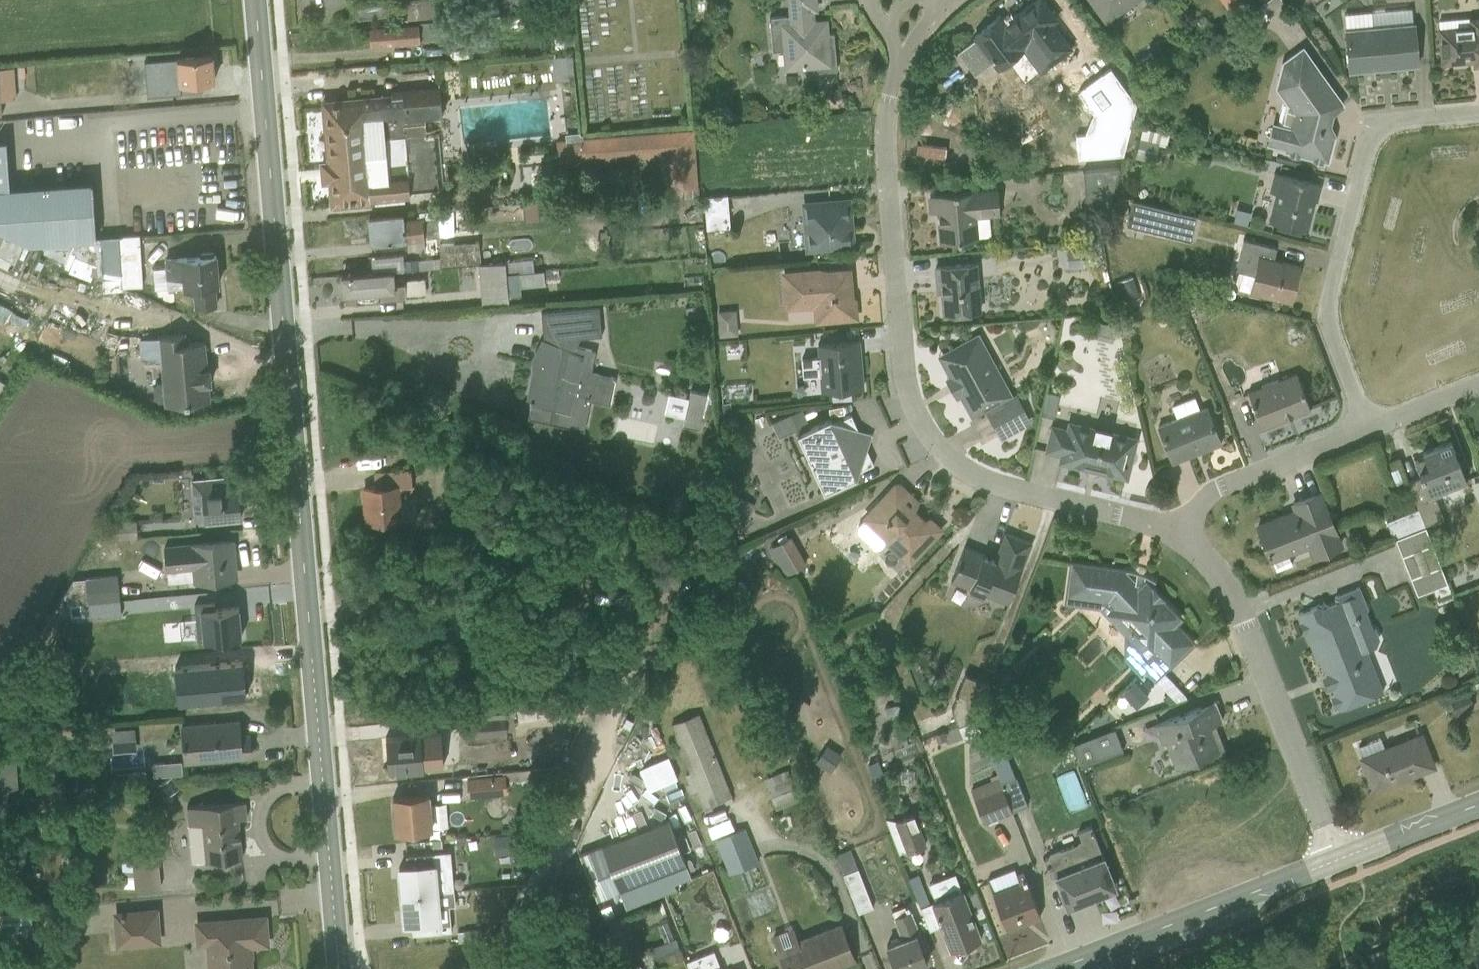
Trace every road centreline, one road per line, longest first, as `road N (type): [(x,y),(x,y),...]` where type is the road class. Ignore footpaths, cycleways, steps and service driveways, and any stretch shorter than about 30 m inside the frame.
road 1 (primary): [(339,968),(254,0)]
road 2 (residential): [(1177,525),(991,481),(951,458),(919,417),(902,358),(885,153),(898,65)]
road 3 (residential): [(1366,426),(1324,305),(1368,141),(1391,120),(1478,112)]
road 4 (residential): [(1338,855),(1246,623),(1224,580),(1177,525)]
road 5 (secondary): [(1338,855),(1047,968)]
road 6 (residential): [(1177,525),(1218,485),(1366,426)]
road 7 (secondary): [(1478,800),(1338,855)]
road 8 (residential): [(1366,426),(1478,383)]

